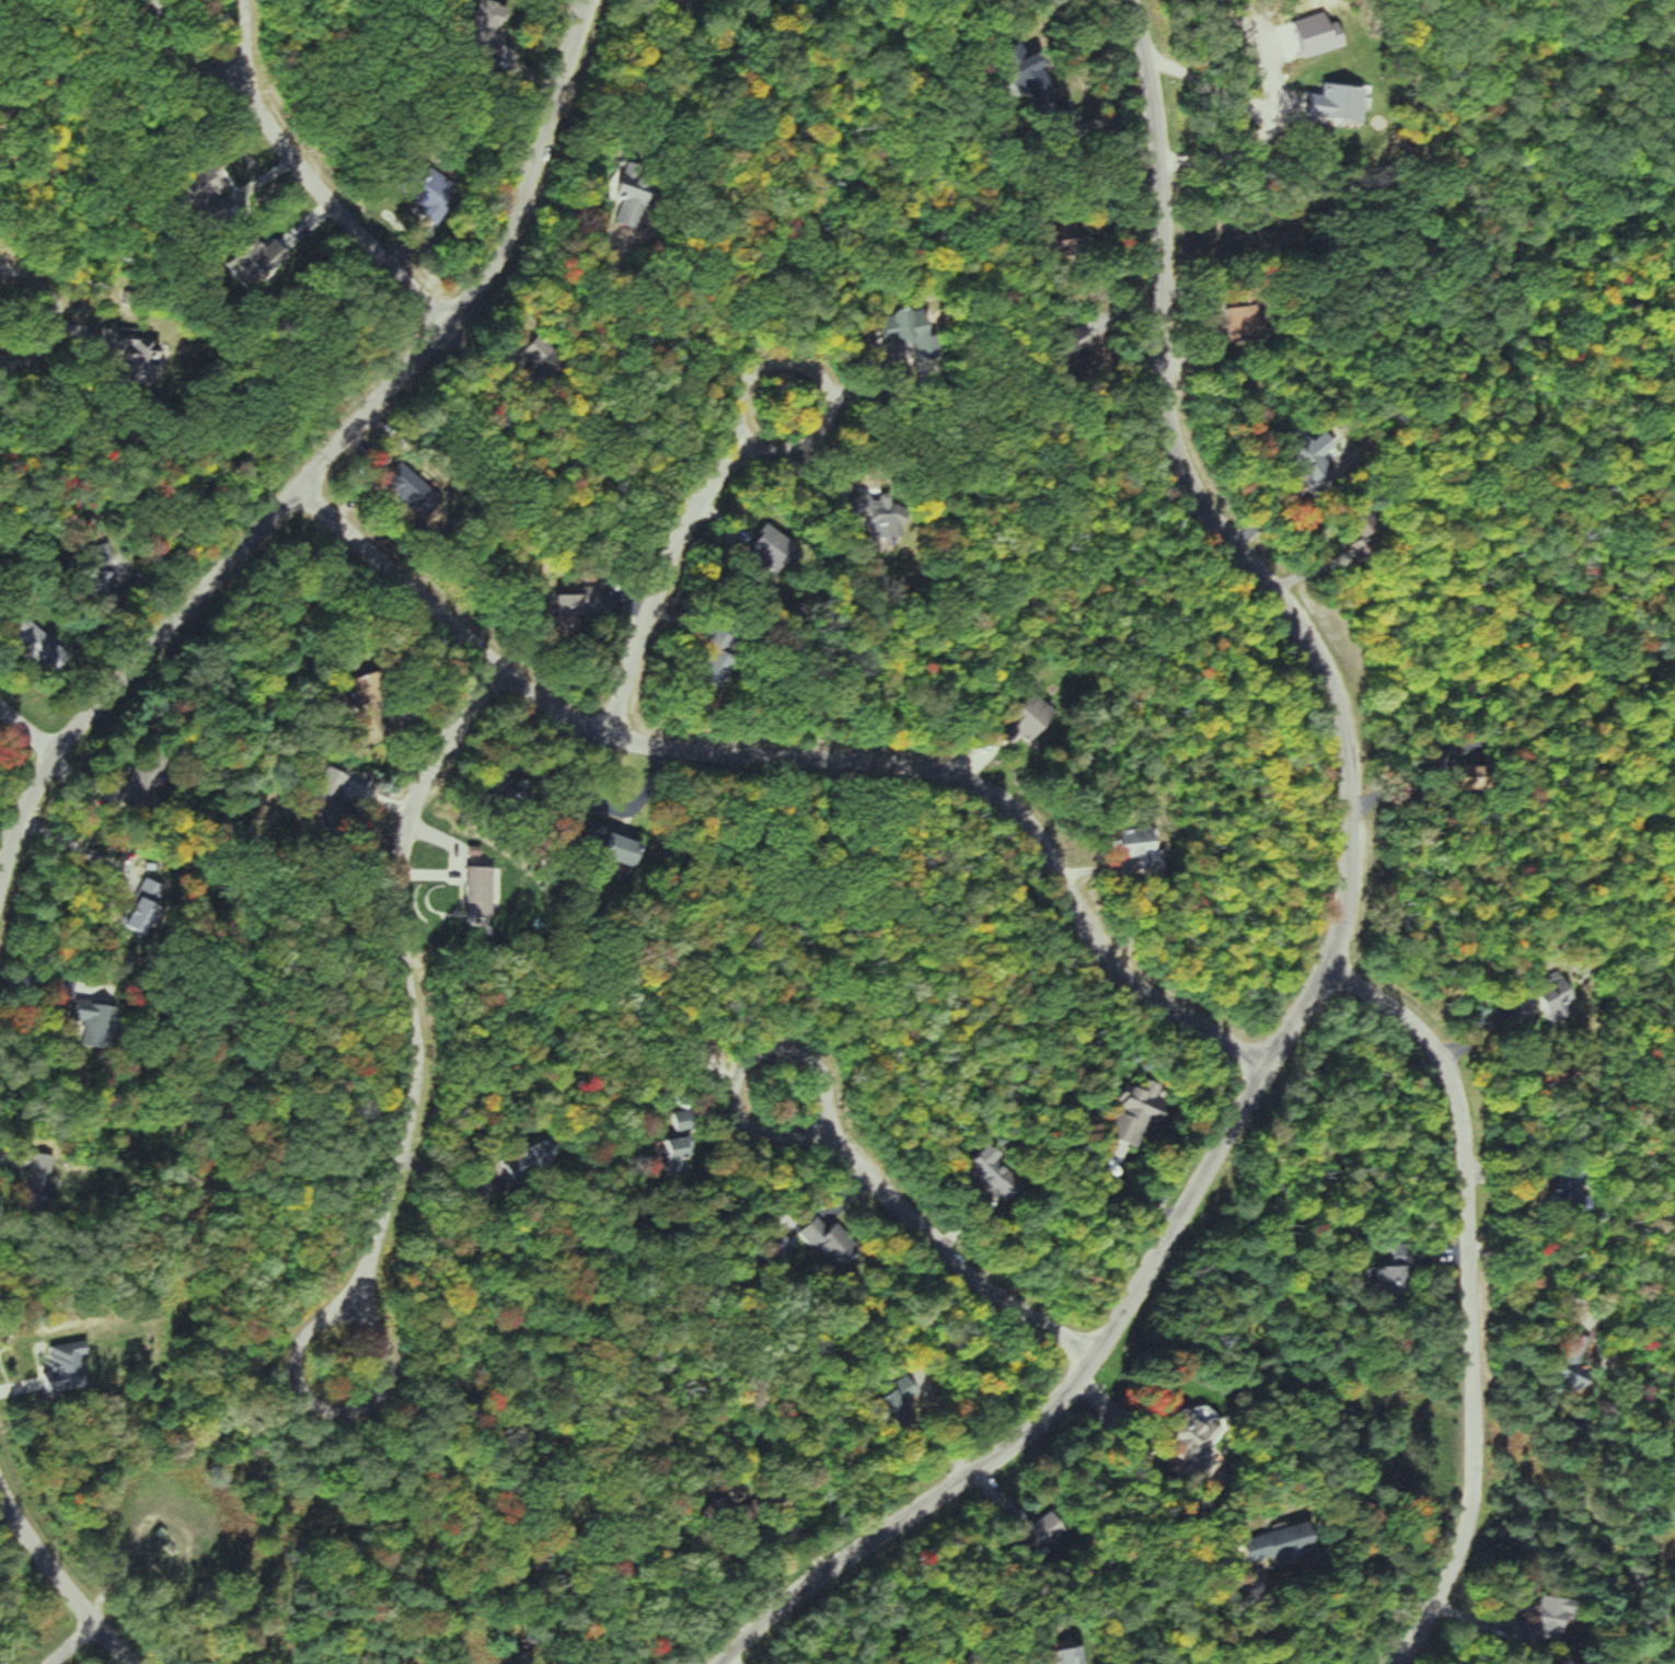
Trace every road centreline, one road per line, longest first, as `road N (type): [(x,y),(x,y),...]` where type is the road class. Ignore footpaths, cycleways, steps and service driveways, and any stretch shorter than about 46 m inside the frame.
road 1 (residential): [(724,1663),(796,1599),(975,1477),(1061,1406),(1156,1263),(1297,1018),(1340,917),(1351,819),(1327,682),(1282,610),(1204,515),(1181,469),(1162,360),(1197,302),(1191,208)]
road 2 (residential): [(1267,1065),(1206,1041),(1121,982),(1072,914),(1046,840),(1023,809),(987,786),(949,769),(608,735),(512,679),(293,490)]
road 3 (residential): [(512,679),(461,749),(426,817),(405,891),(403,956),(420,1082),(393,1200),(367,1267),(298,1340),(293,1375),(311,1402),(340,1413),(372,1402),(385,1376),(385,1341),(348,1290)]
road 4 (residential): [(1321,968),(1377,997),(1435,1061),(1455,1116),(1465,1513),(1444,1611),(1396,1663)]
road 5 (residential): [(739,446),(732,418),(742,380),(775,358),(807,360),(828,390),(820,431),(782,450),(739,446),(680,527),(608,735)]
road 6 (residential): [(293,490),(506,279),(541,201),(591,0)]
road 7 (residential): [(0,883),(56,747),(293,490)]
road 8 (residential): [(828,1126),(939,1249),(1097,1360)]
road 9 (residential): [(242,86),(357,246),(460,327)]
road 10 (residential): [(828,1126),(816,1062),(795,1049),(761,1053),(738,1073),(737,1100),(751,1124),(788,1132),(828,1126)]
road 11 (residential): [(126,1663),(0,1489)]
road 12 (residential): [(1191,208),(1149,0)]
road 13 (residential): [(0,264),(42,289),(54,316),(31,351),(0,351)]
road 14 (residential): [(242,86),(164,49),(156,0)]

